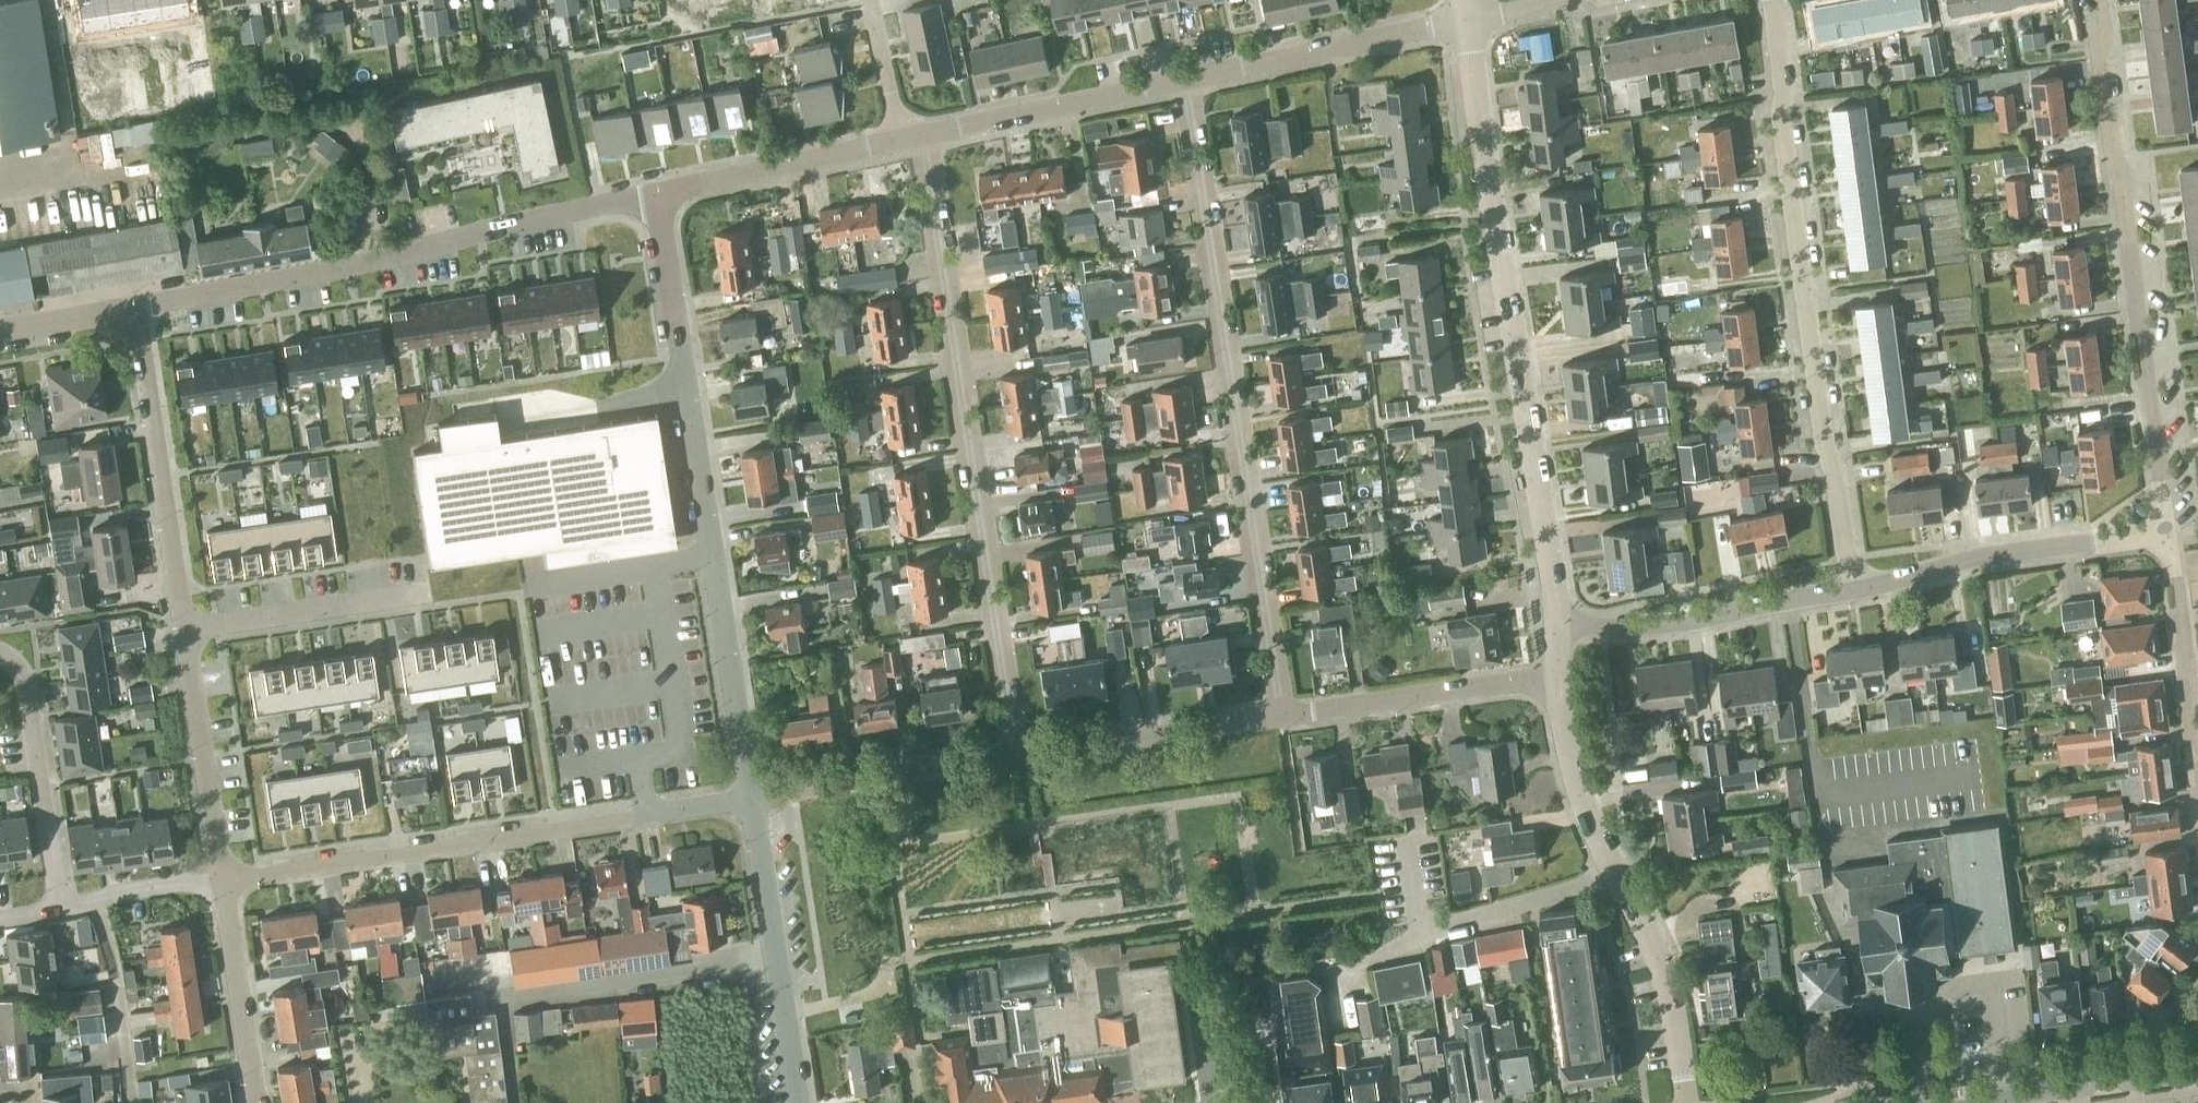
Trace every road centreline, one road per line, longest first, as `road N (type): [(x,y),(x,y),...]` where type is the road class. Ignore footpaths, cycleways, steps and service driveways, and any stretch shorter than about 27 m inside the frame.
road 1 (residential): [(1279,714),(1183,83)]
road 2 (residential): [(1016,754),(919,136)]
road 3 (residential): [(1561,630),(1468,20)]
road 4 (residential): [(753,795),(652,195)]
road 5 (residential): [(1850,590),(1779,118),(1785,94),(1773,0)]
road 6 (residential): [(219,883),(753,795)]
road 7 (residential): [(2168,531),(2100,58),(2102,0)]
road 8 (residential): [(135,306),(371,262),(652,195)]
road 9 (residential): [(1687,1102),(1671,986),(1569,768),(1559,676)]
road 10 (residential): [(180,629),(135,306)]
road 11 (residential): [(1850,590),(1982,555),(2168,531)]
road 12 (residential): [(799,1102),(753,795)]
road 13 (residential): [(1561,630),(1642,625),(1850,590)]
road 14 (residential): [(1183,83),(1468,20)]
road 15 (residential): [(1279,714),(1559,676)]
road 16 (residential): [(919,136),(1183,83)]
road 17 (residential): [(753,795),(1016,754)]
road 18 (residential): [(1016,754),(1279,714)]
road 19 (residential): [(59,904),(30,703),(20,671),(0,655)]
road 20 (residential): [(219,883),(180,629)]
road 21 (residential): [(652,195),(898,139)]
road 22 (residential): [(180,629),(423,593)]
road 23 (residential): [(2197,765),(2168,531)]
road 24 (residential): [(258,1102),(219,883)]
road 25 (primary): [(2034,1089),(2197,1068)]
road 26 (residential): [(59,904),(219,883)]
road 27 (residential): [(898,139),(870,0)]
road 28 (residential): [(0,330),(135,306)]

